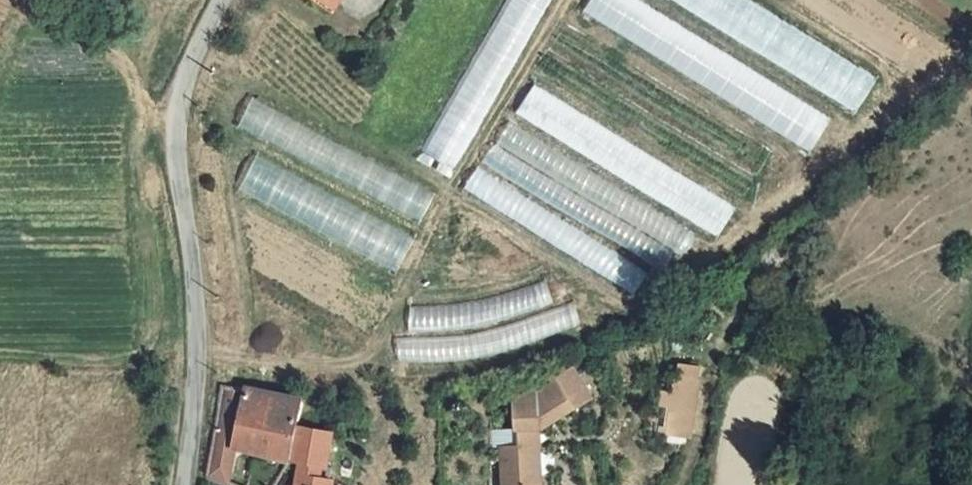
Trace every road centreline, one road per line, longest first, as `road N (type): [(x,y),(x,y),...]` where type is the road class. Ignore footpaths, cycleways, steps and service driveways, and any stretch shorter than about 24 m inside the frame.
road 1 (unclassified): [(221,0),(185,71),(173,121),(193,259),(197,382),(184,484)]

